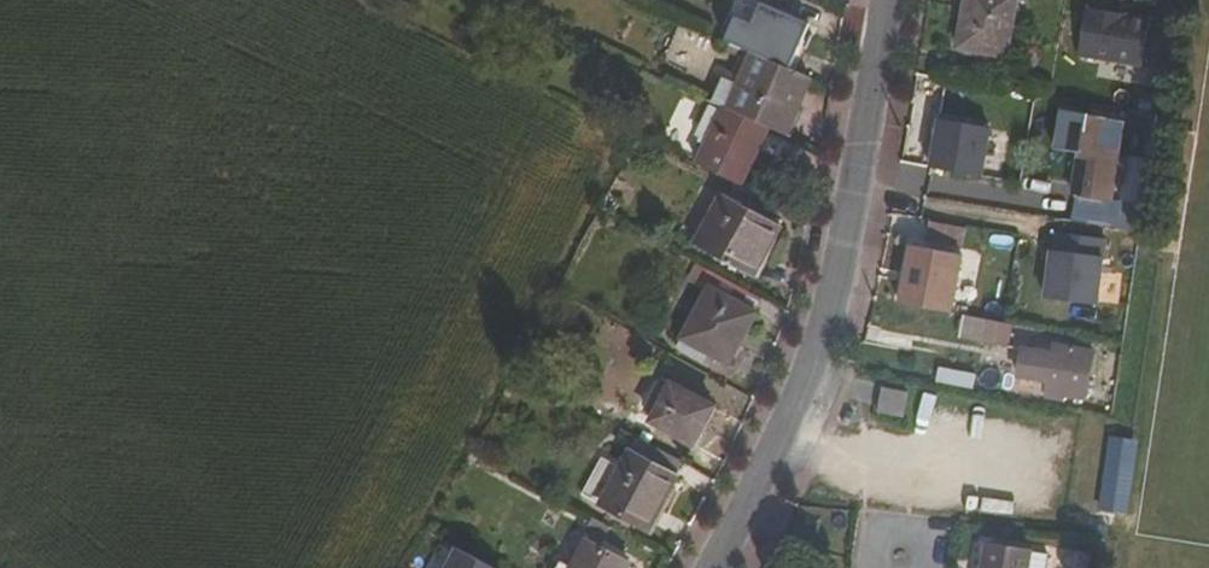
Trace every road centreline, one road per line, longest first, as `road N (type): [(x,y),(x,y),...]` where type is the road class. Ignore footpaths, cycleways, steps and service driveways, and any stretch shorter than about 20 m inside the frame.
road 1 (unclassified): [(731,567),(813,398),(844,296),(895,0)]

